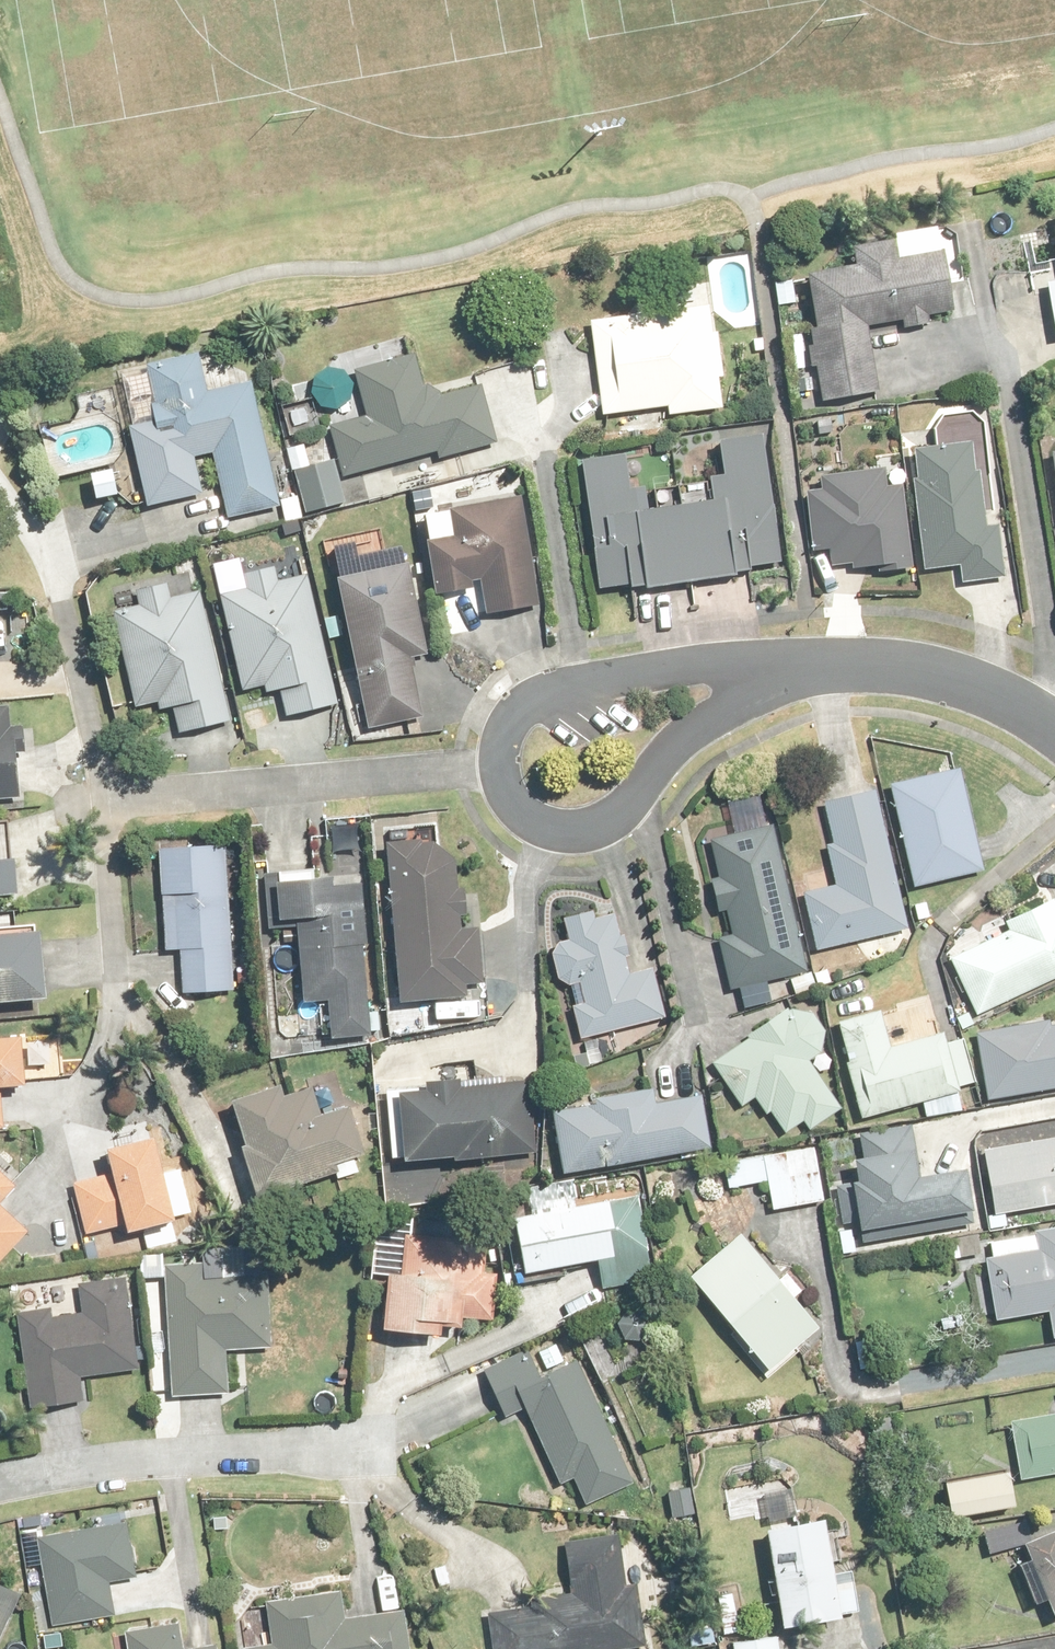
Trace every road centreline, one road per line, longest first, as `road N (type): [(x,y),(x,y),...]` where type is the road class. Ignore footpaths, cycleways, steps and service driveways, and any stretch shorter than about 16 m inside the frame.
road 1 (residential): [(770,671),(691,731),(599,828),(546,830),(507,797),(499,759),(511,724),(529,706),(577,688),(695,672)]
road 2 (residential): [(0,1484),(232,1447),(374,1445)]
road 3 (residential): [(770,671),(940,674),(979,684),(1054,727)]

